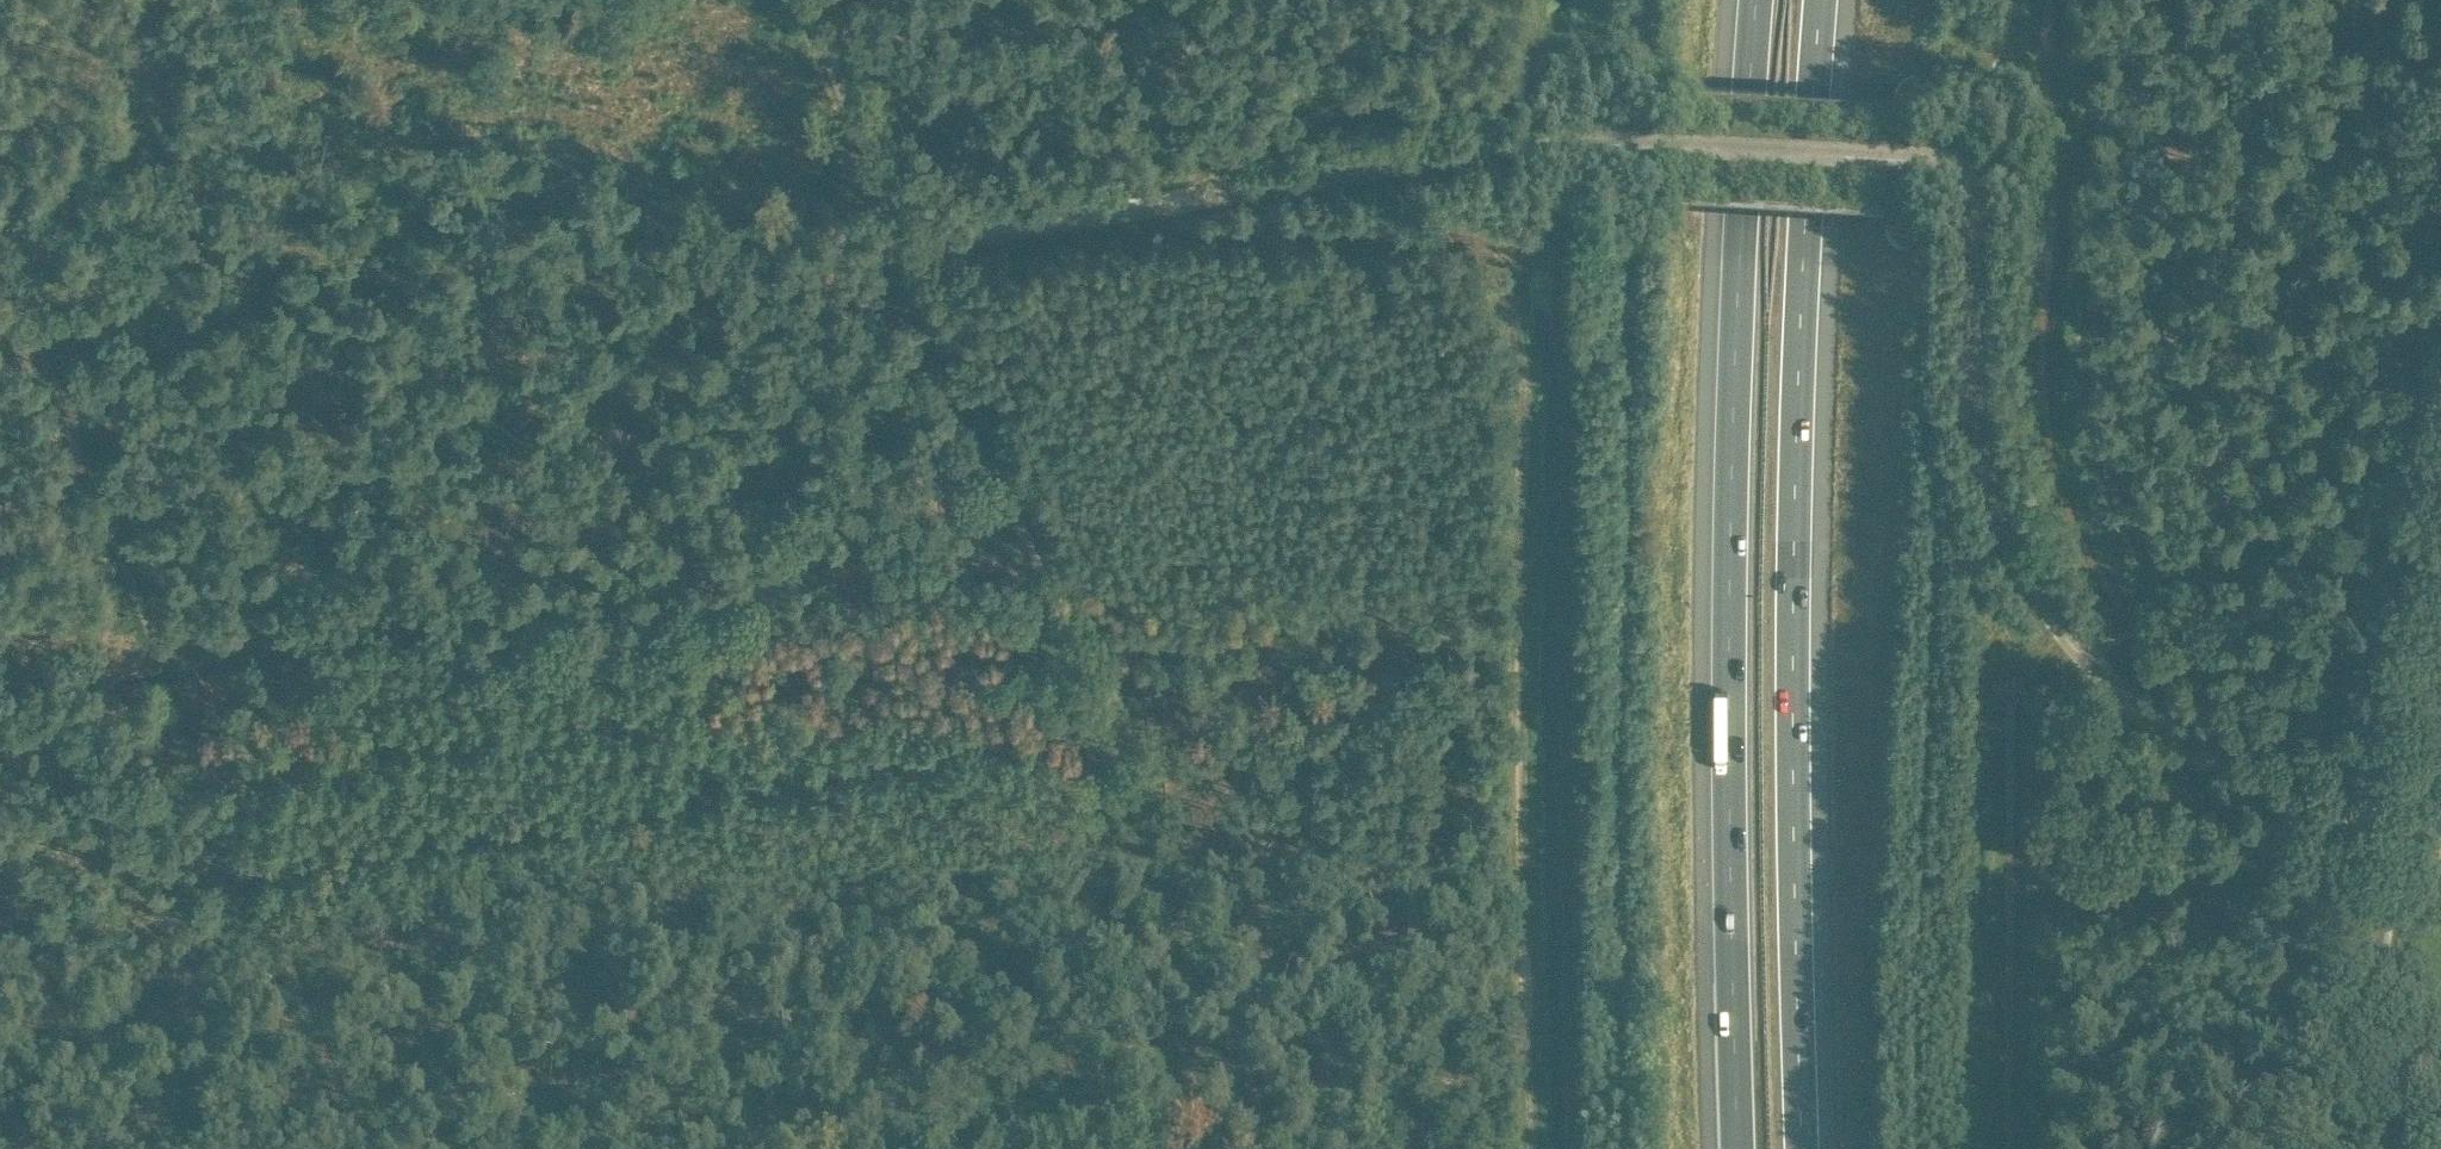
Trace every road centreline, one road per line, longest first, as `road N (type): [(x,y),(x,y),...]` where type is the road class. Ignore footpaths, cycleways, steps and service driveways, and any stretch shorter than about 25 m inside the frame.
road 1 (track): [(1534,1148),(1525,464),(1514,278),(1499,244),(1475,231),(1437,221),(1202,227),(1187,193)]
road 2 (motorway): [(1808,1148),(1796,894),(1797,420),(1820,0)]
road 3 (motorway): [(1755,0),(1724,823),(1736,1148)]
road 4 (track): [(2072,634),(2005,676),(1985,708),(1974,1148)]
road 5 (track): [(1187,193),(1206,155),(1224,142),(1384,72),(1505,53),(1526,33),(1532,0)]
road 6 (residential): [(2402,817),(2392,769),(2440,534)]
road 7 (track): [(797,0),(873,190)]

